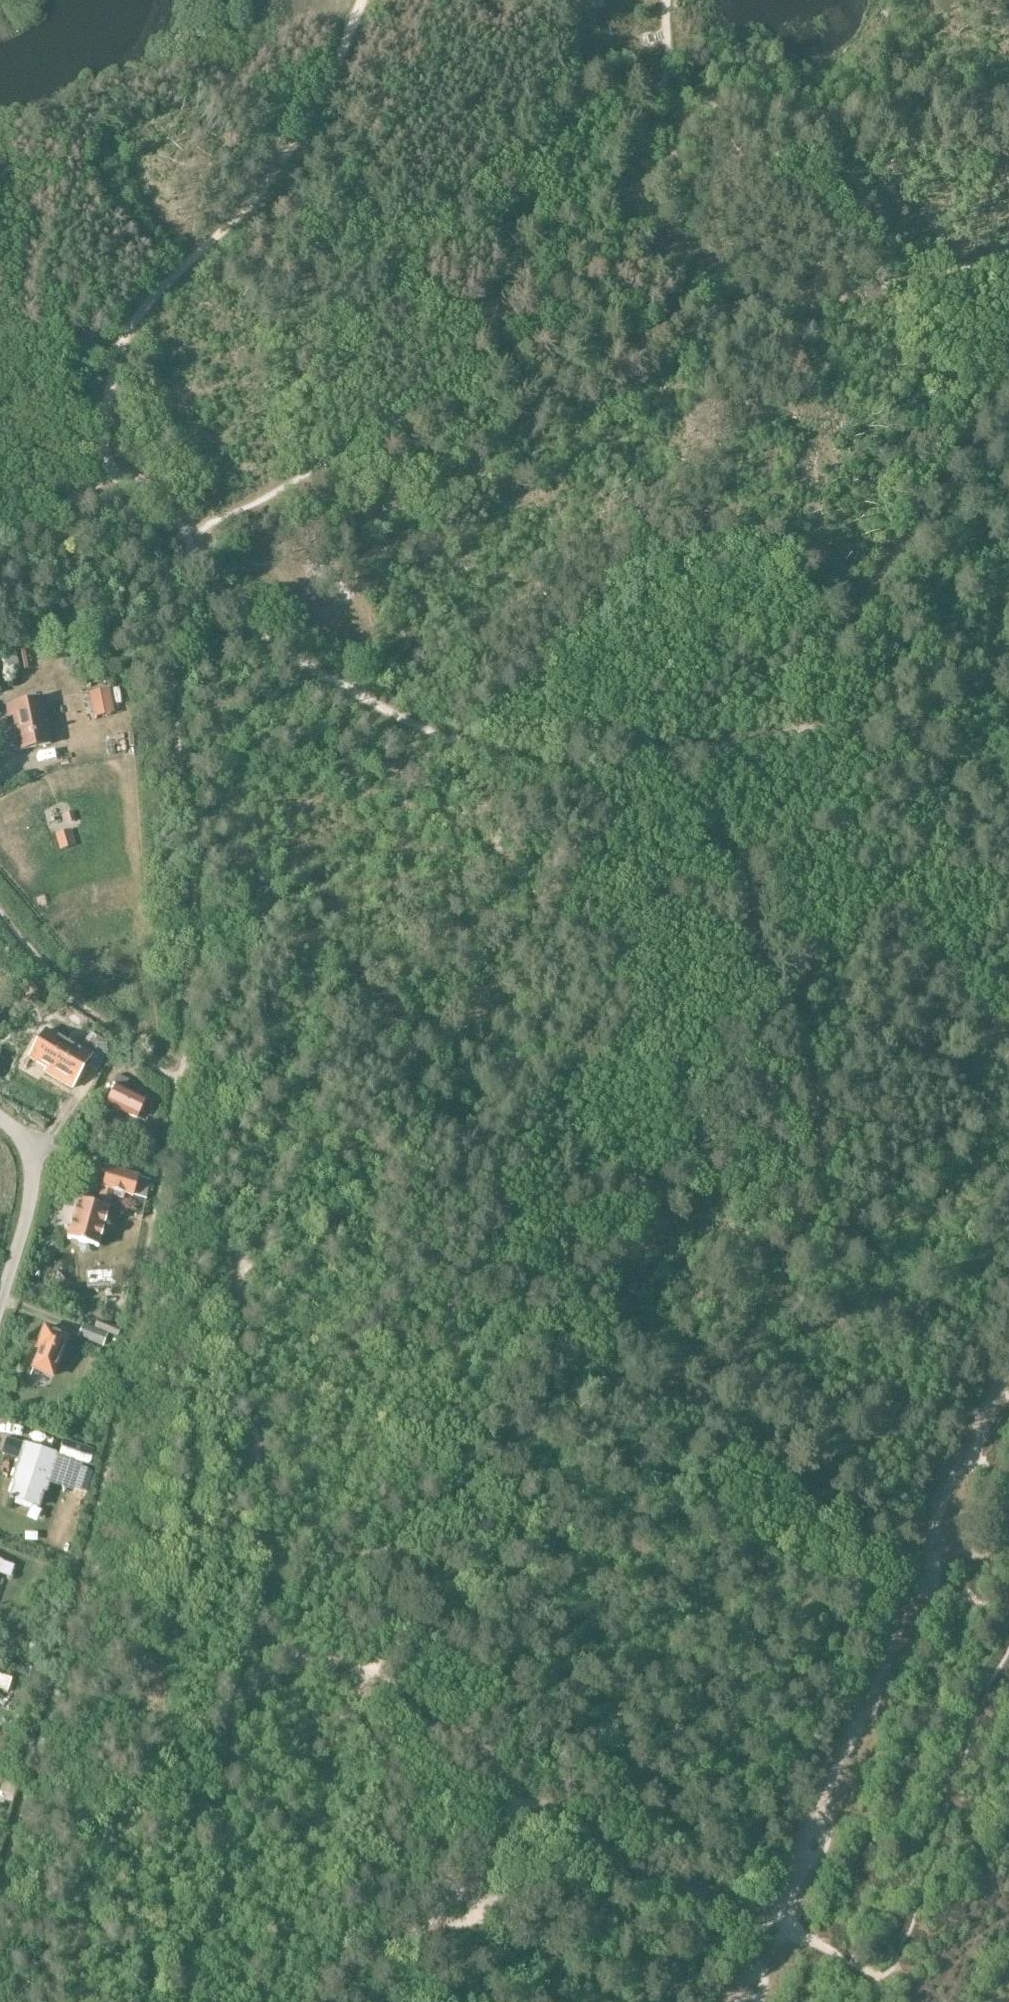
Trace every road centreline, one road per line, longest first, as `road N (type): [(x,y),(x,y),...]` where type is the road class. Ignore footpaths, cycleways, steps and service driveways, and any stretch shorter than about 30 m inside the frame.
road 1 (residential): [(0,1315),(29,1186),(27,1150),(0,1120)]

